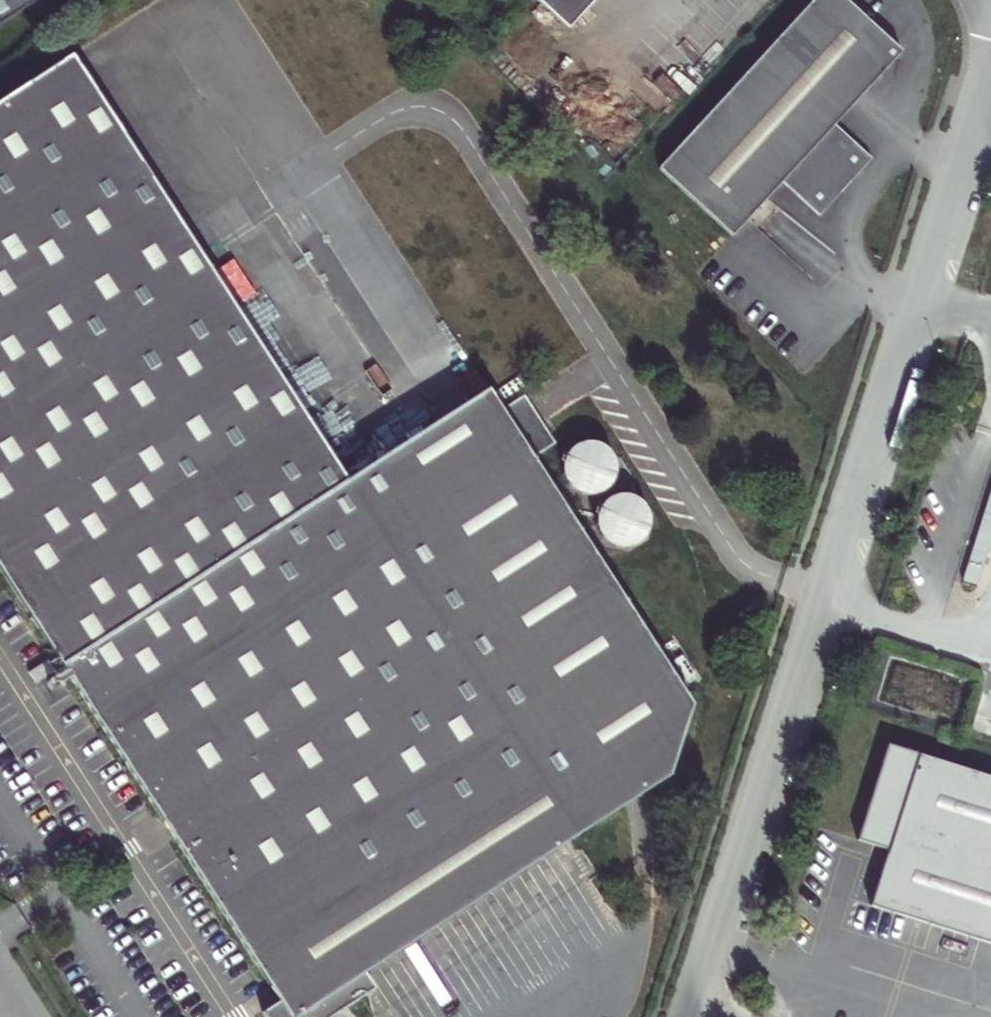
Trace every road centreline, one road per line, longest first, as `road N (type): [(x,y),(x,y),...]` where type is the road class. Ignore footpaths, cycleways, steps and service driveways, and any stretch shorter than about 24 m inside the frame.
road 1 (unclassified): [(688,1016),(990,54)]

